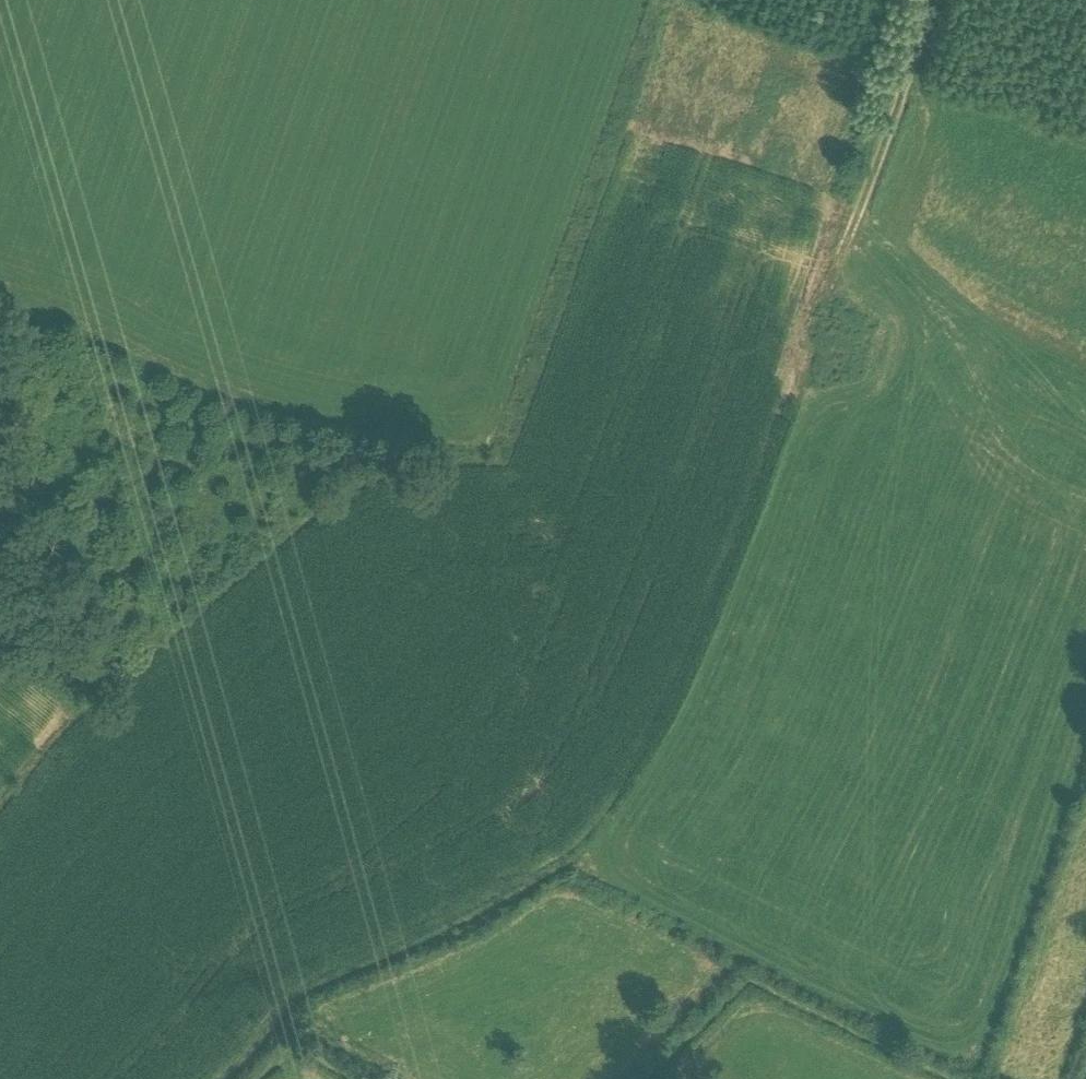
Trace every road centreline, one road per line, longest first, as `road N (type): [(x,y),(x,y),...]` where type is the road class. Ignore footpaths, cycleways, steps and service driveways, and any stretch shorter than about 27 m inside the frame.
road 1 (track): [(931,0),(839,268)]

